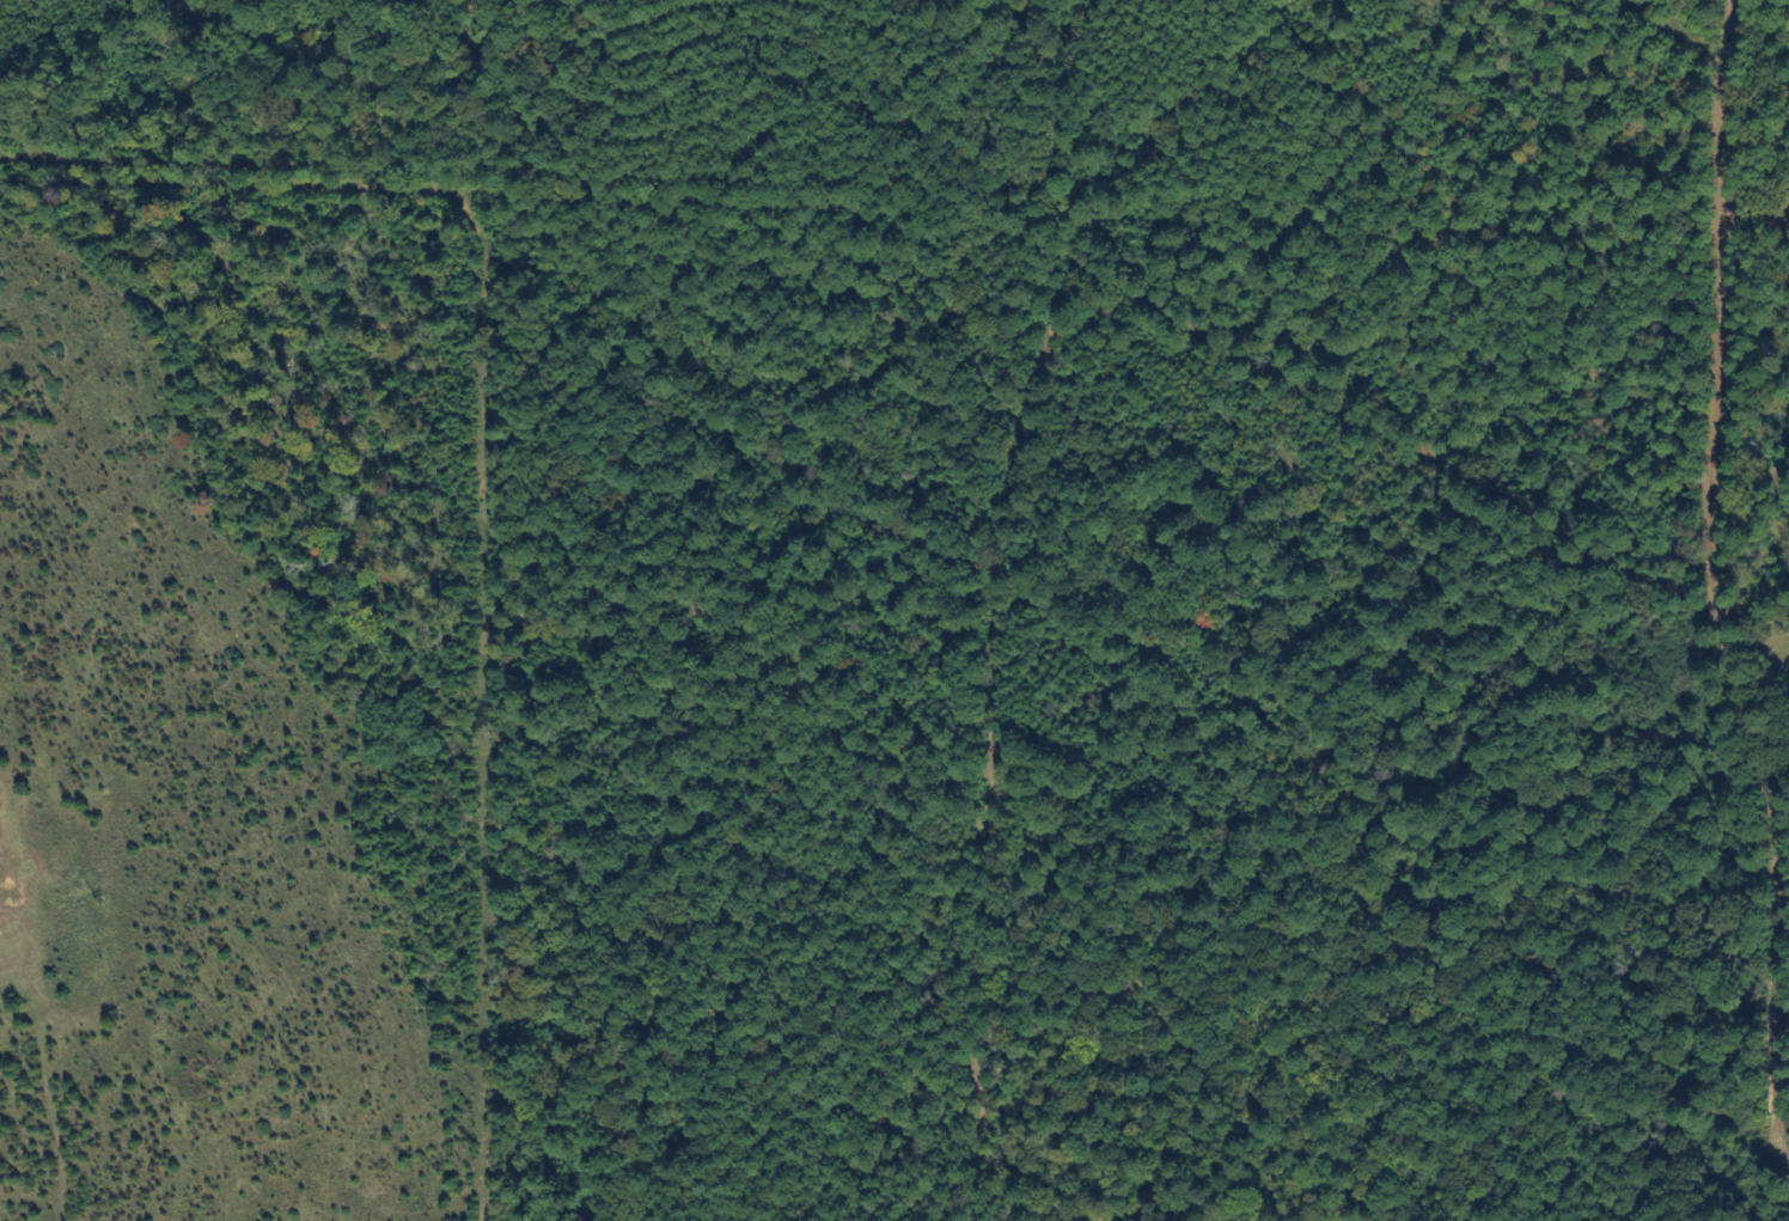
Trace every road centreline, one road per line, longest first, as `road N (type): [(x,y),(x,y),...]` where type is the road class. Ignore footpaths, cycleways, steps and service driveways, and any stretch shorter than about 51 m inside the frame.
road 1 (residential): [(1783,1220),(1761,1095),(1672,45),(1686,0)]

